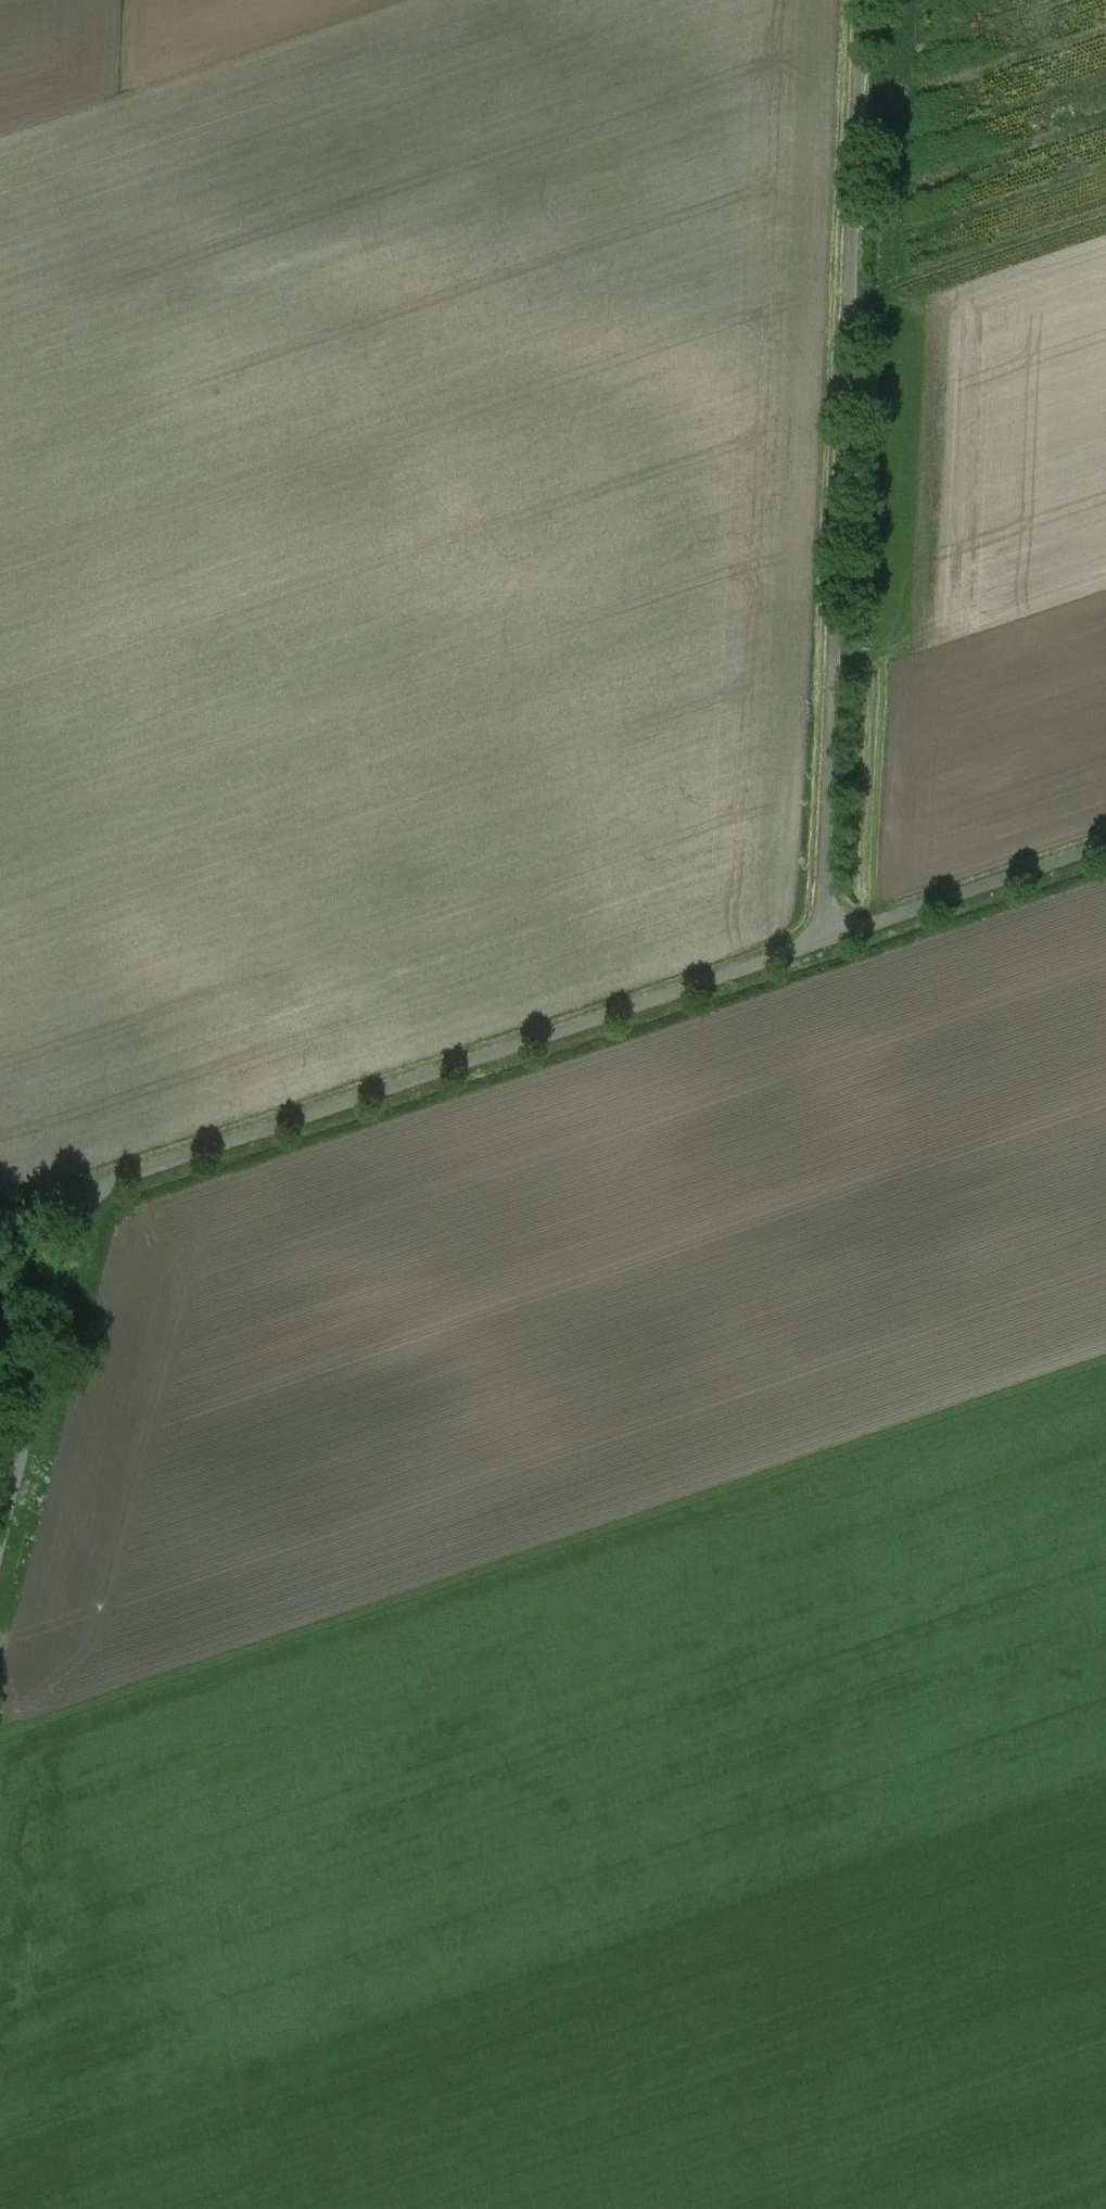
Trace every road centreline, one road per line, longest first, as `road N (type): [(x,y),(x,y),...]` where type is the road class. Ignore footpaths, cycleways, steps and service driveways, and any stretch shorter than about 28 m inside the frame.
road 1 (track): [(0,1739),(1105,1370)]
road 2 (unclassified): [(862,0),(829,783),(828,906),(836,938)]
road 3 (unclassified): [(836,938),(93,1190)]
road 4 (unclassified): [(1105,847),(836,938)]
road 5 (unclassified): [(34,1400),(93,1190)]
road 6 (unclassified): [(0,1536),(34,1400)]

